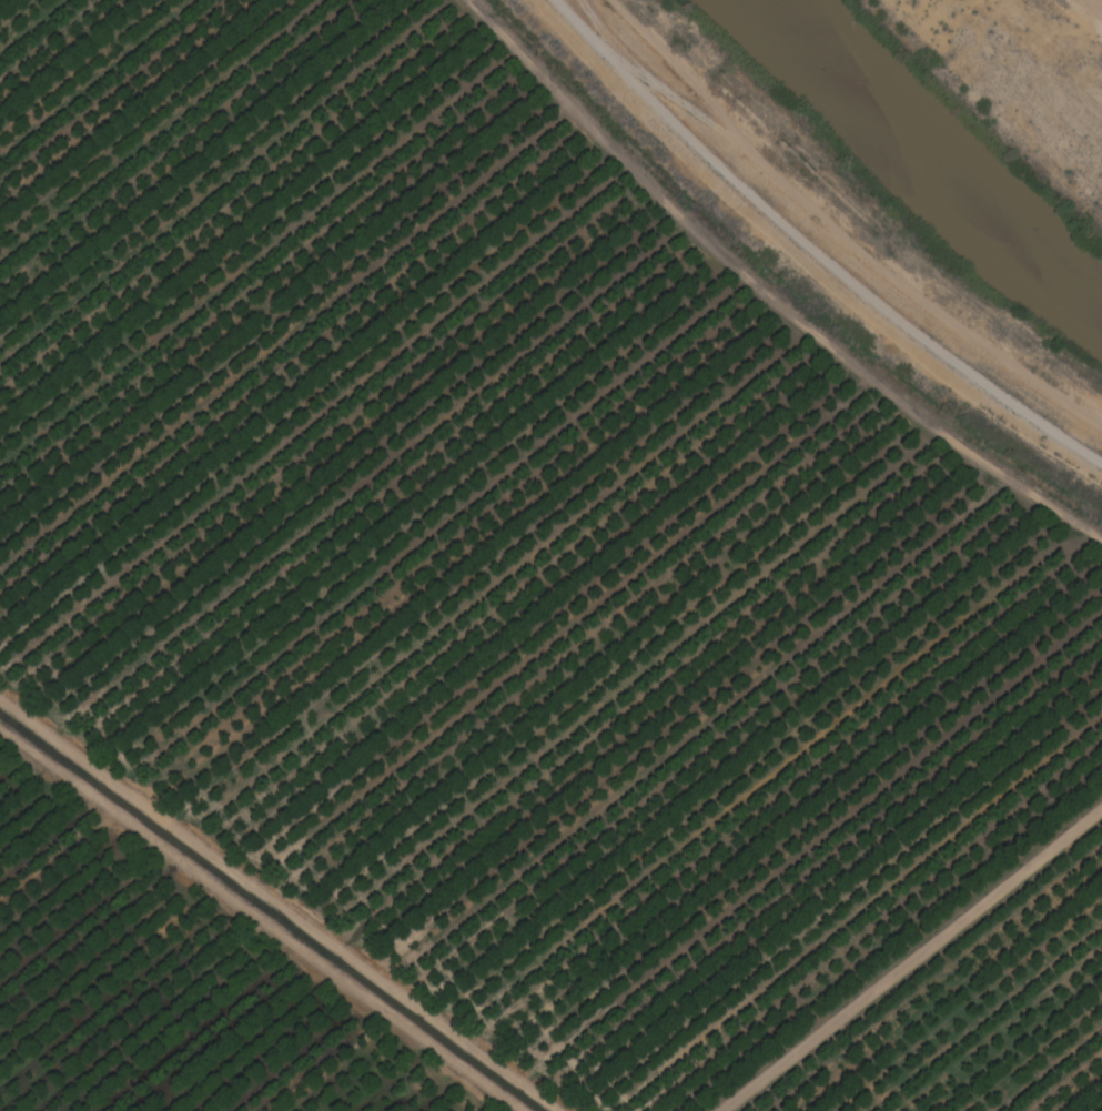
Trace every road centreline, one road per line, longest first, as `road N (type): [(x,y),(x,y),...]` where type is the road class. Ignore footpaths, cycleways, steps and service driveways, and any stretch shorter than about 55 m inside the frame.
road 1 (track): [(475,0),(689,215),(873,373),(1101,535)]
road 2 (residential): [(559,0),(689,138),(982,384),(1101,461)]
road 3 (residential): [(0,701),(560,1110)]
road 4 (track): [(714,1110),(1101,799)]

